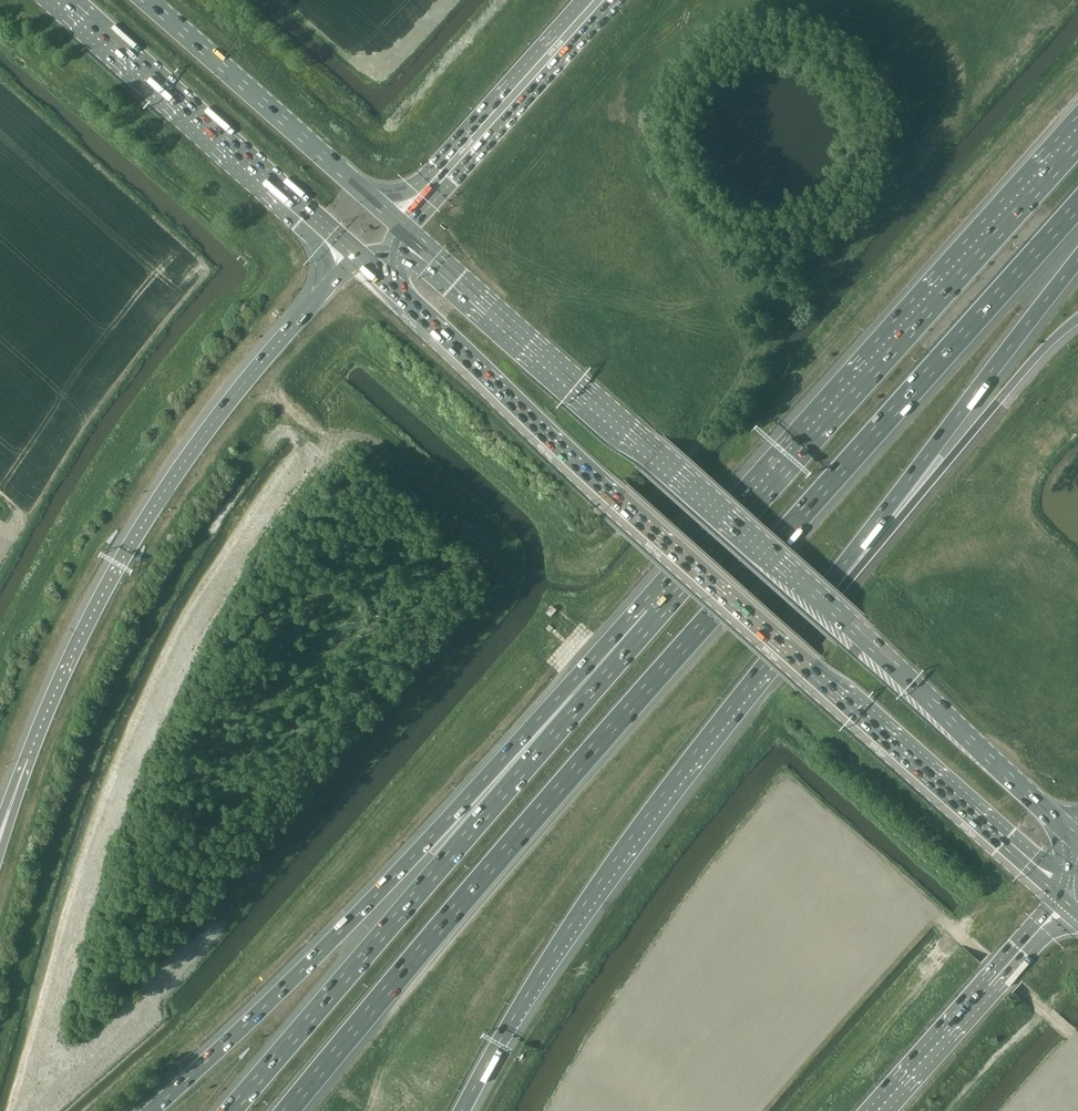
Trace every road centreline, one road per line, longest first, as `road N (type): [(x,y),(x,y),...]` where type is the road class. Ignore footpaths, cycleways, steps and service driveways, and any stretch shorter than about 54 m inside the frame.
road 1 (motorway): [(291,1110),(508,847),(1077,205)]
road 2 (primary): [(358,255),(1064,900)]
road 3 (primary): [(1077,844),(850,623),(400,224)]
road 4 (motorway): [(646,611),(341,934),(152,1110)]
road 5 (motorway): [(646,611),(233,1110)]
road 6 (motorway): [(1077,130),(646,611)]
road 7 (motorway): [(462,1110),(599,883),(821,594)]
road 8 (motorway): [(358,255),(274,348),(157,503),(99,601),(28,760)]
road 9 (motorway): [(821,594),(1077,259)]
road 10 (primary): [(68,0),(358,255)]
road 11 (motorway): [(821,594),(1077,318)]
road 12 (primary): [(400,224),(148,0)]
road 13 (motorway): [(598,0),(400,224)]
road 14 (motorway): [(874,1110),(1064,900)]
road 15 (track): [(1072,1034),(937,915)]

